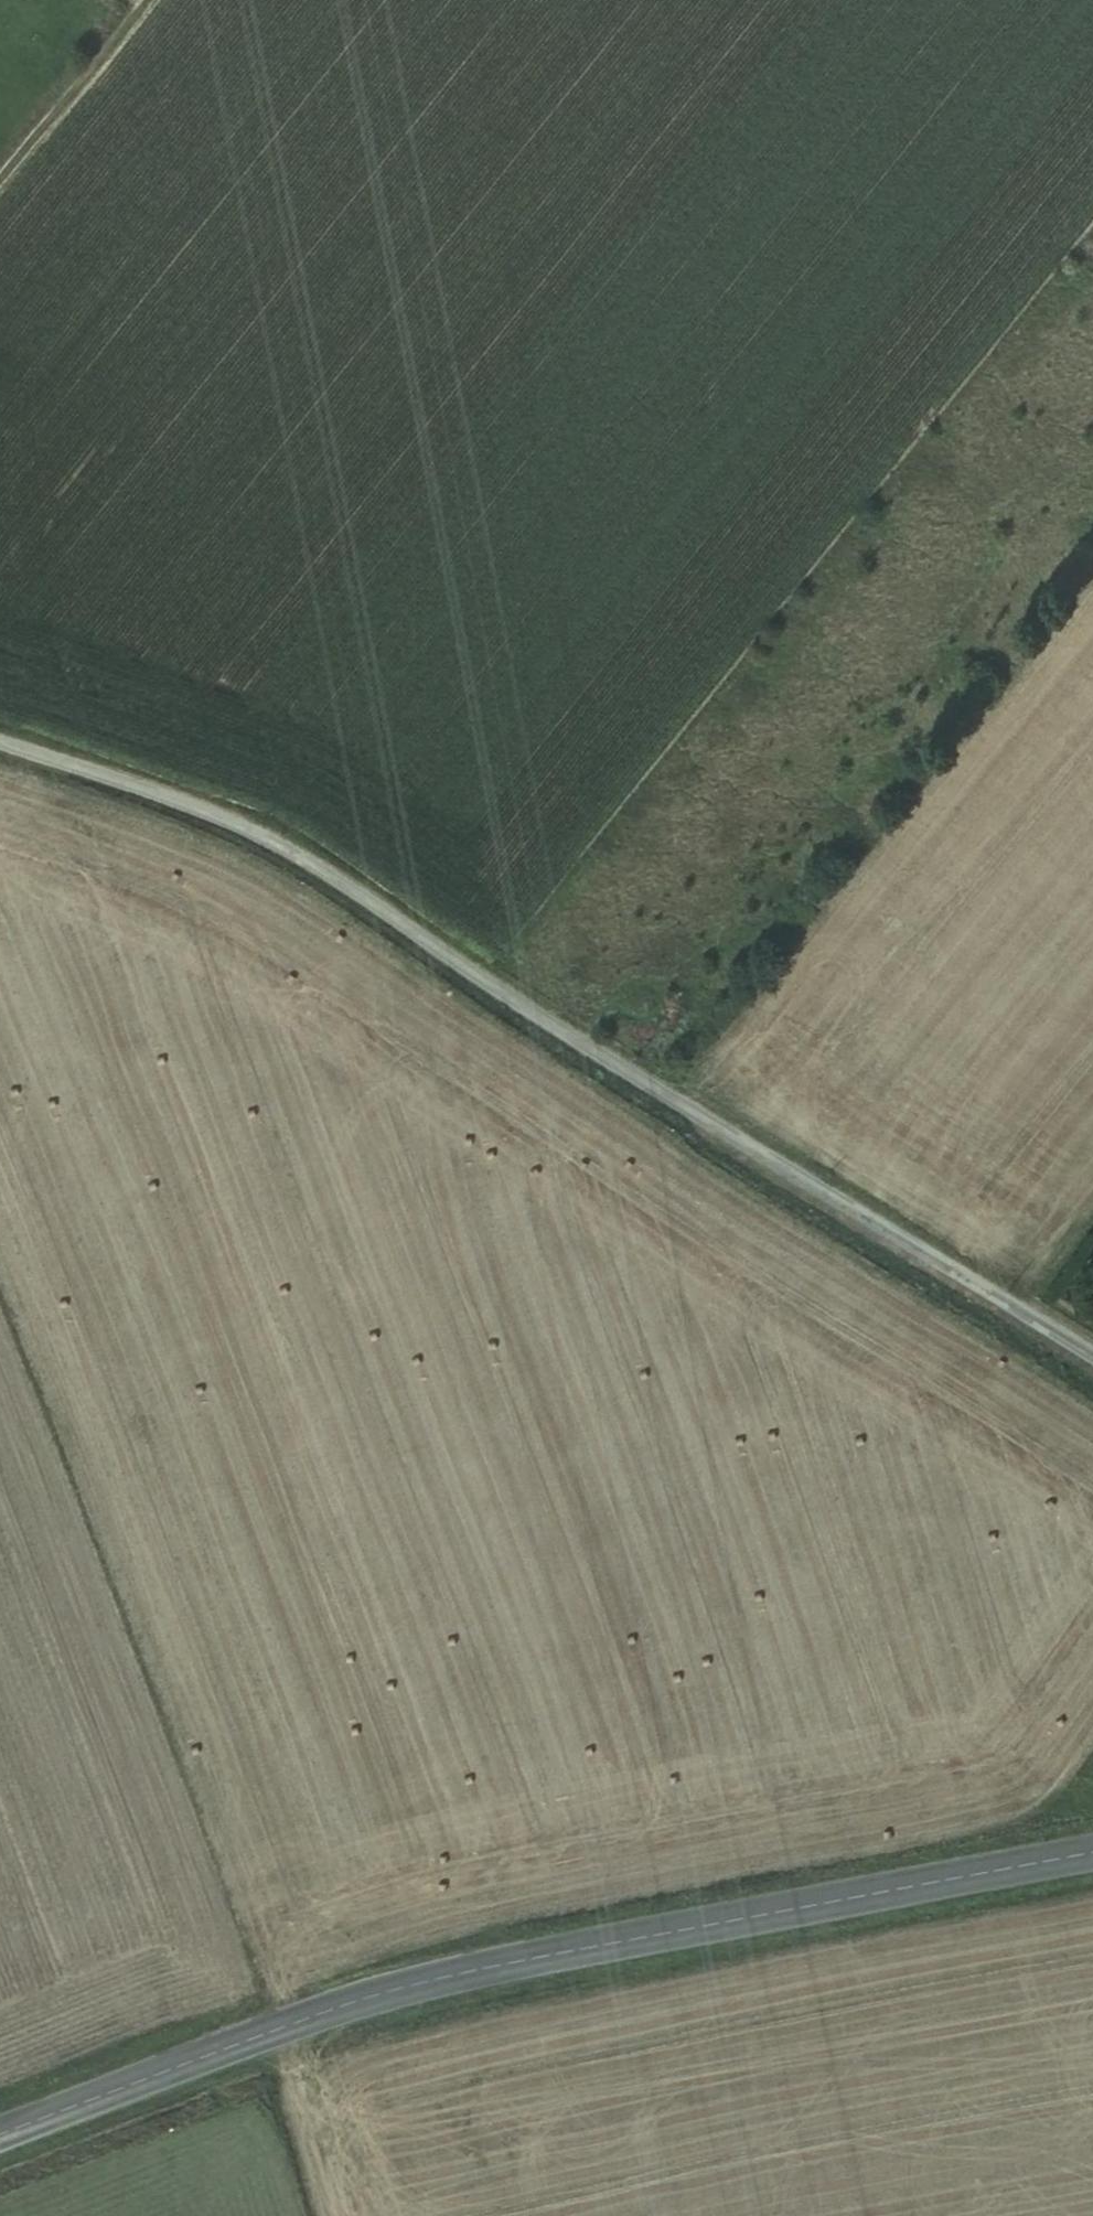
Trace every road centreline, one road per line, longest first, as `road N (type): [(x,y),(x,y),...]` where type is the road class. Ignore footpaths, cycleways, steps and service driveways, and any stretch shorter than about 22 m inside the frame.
road 1 (unclassified): [(1092,1358),(479,977),(313,864),(143,788),(0,741)]
road 2 (tertiary): [(1092,1855),(436,1981),(263,2026),(0,2130)]
road 3 (track): [(0,182),(147,0)]

